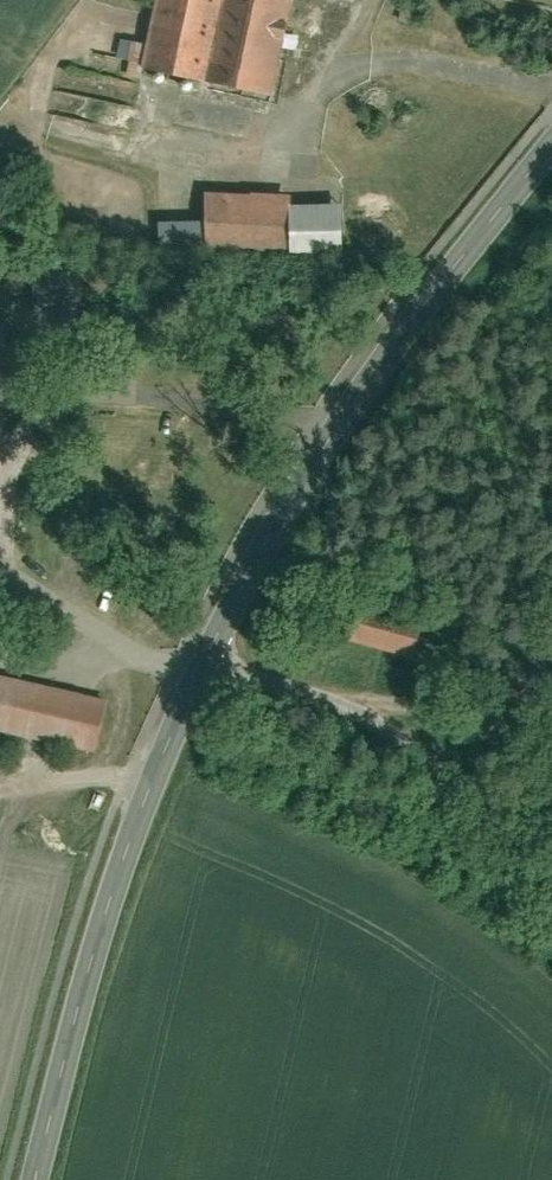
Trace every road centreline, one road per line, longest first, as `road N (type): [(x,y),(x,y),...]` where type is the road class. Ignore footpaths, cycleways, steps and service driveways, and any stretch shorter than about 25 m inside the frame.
road 1 (tertiary): [(551,142),(344,408),(201,660),(112,879),(31,1179)]
road 2 (track): [(201,660),(343,705),(463,792),(551,886)]

